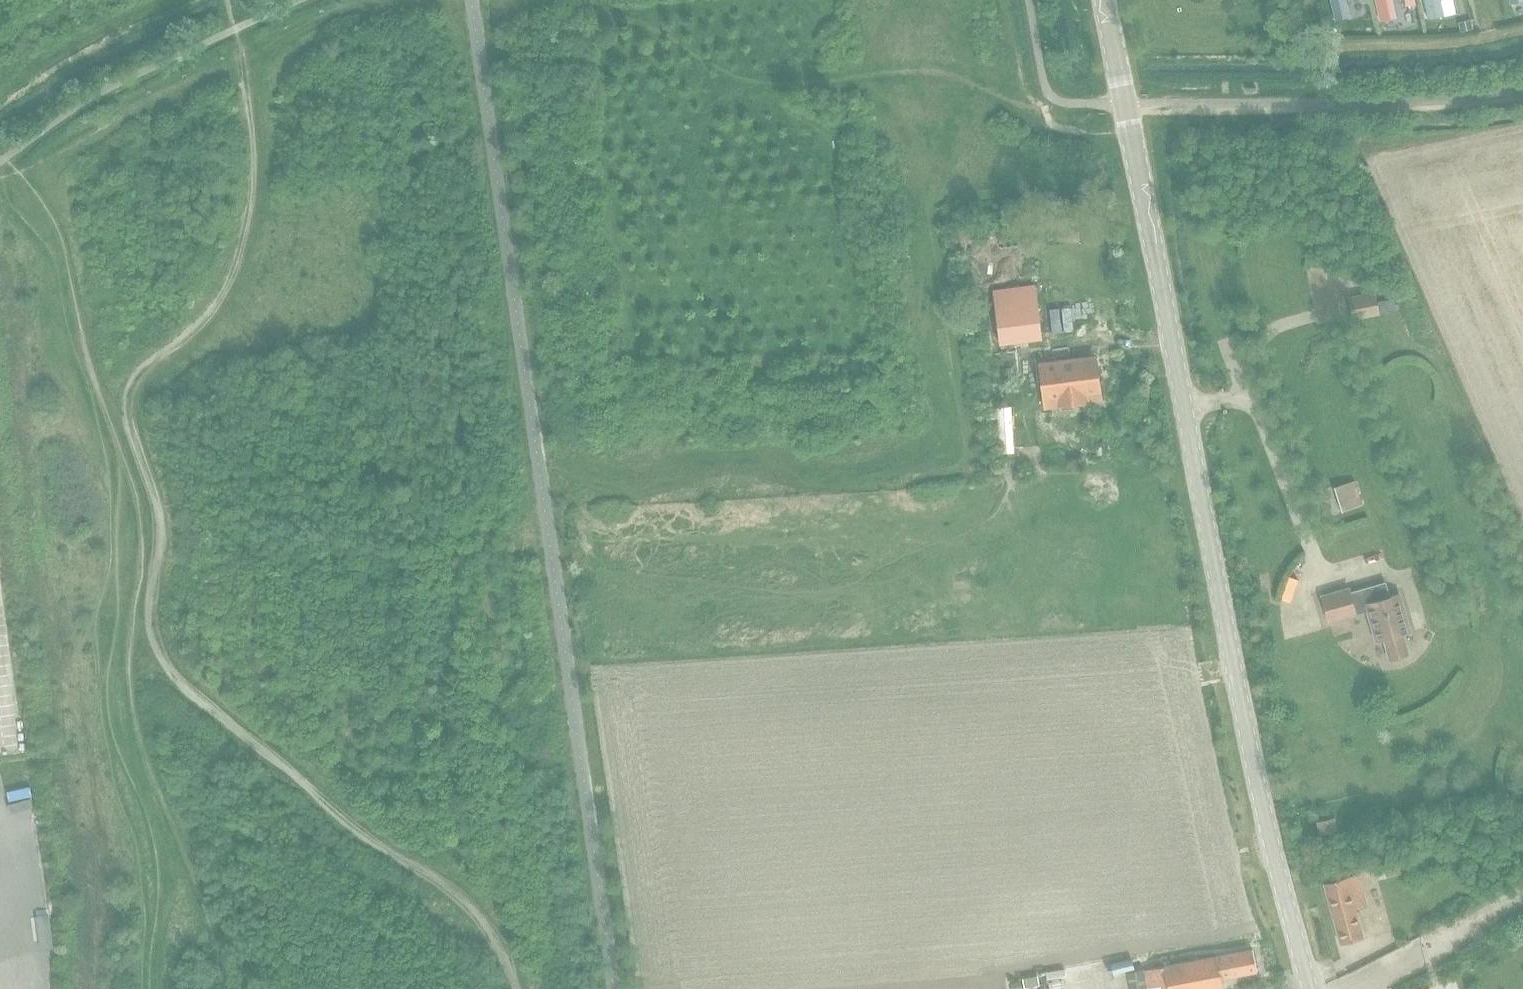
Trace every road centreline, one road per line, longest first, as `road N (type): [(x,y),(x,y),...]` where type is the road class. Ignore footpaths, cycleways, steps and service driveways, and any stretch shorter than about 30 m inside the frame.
road 1 (tertiary): [(1310,988),(1275,869),(1104,0)]

